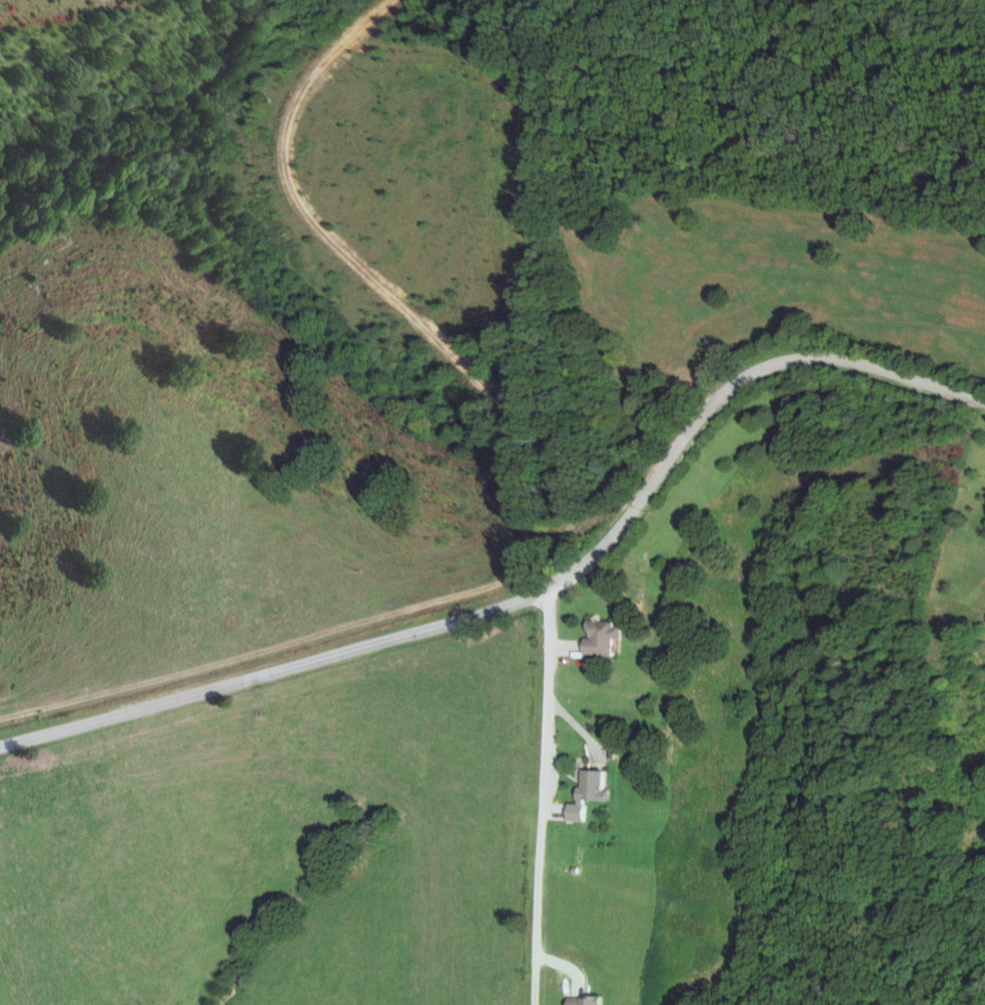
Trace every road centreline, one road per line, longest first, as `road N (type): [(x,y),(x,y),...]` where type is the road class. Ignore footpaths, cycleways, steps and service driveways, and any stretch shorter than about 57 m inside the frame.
road 1 (residential): [(0,753),(306,675),(572,581),(610,550),(729,394),(773,369),(884,372),(984,407)]

